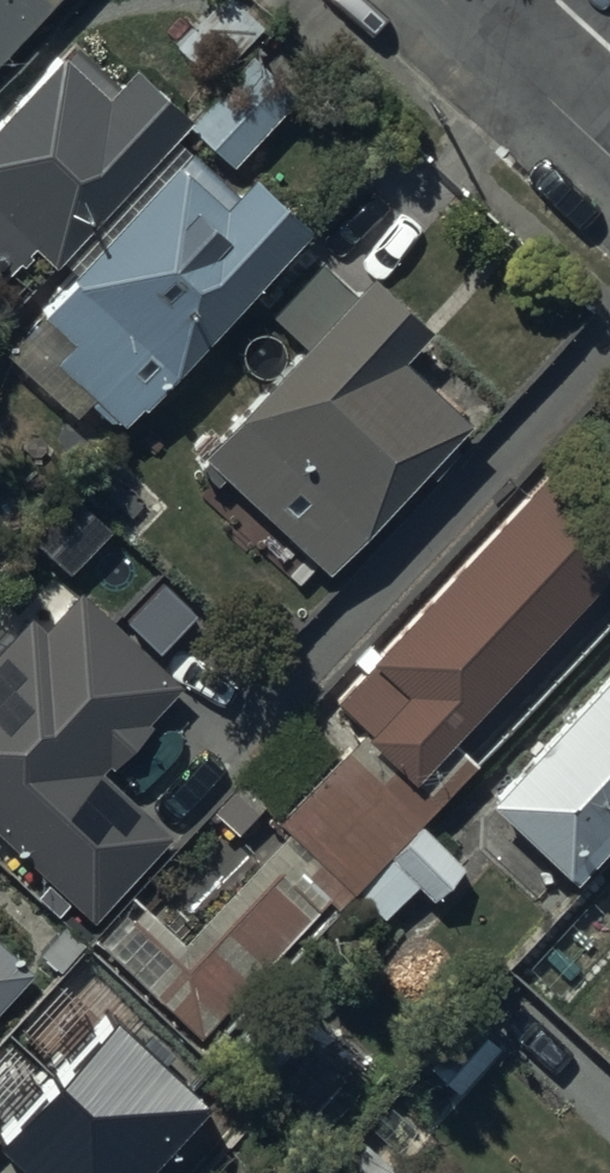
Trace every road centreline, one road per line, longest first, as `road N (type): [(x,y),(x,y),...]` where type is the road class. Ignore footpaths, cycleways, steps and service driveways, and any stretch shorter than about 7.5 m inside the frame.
road 1 (unclassified): [(510,57),(609,152)]

